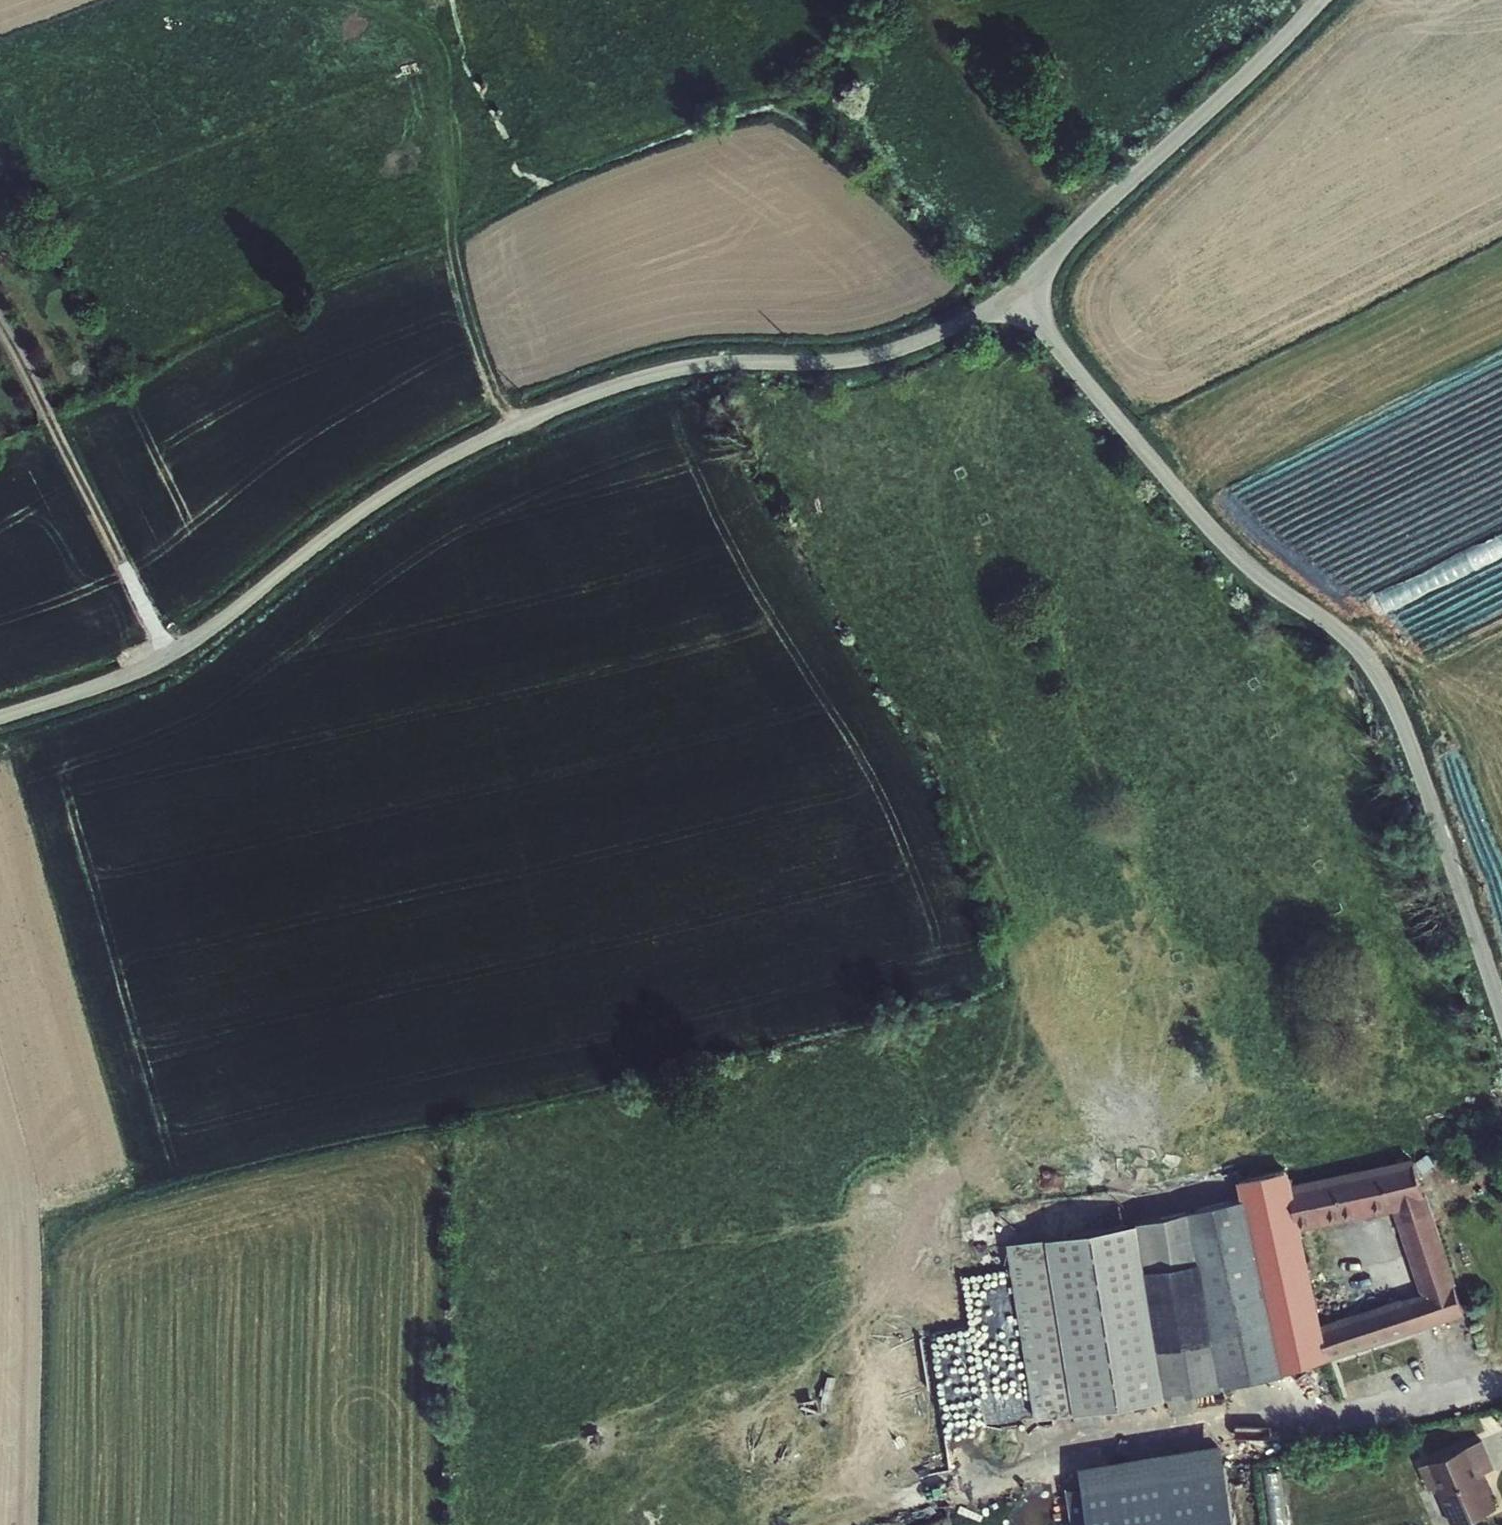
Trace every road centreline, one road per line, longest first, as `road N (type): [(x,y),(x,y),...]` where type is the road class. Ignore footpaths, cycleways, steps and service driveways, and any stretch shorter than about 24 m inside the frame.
road 1 (unclassified): [(0,719),(171,655),(409,479),(570,401),(683,367),(868,358),(940,335),(1013,295)]
road 2 (unclassified): [(1013,295),(1199,517),(1260,576),(1348,639),(1380,677),(1406,729),(1501,1013)]
road 3 (unclassified): [(1013,295),(1320,0)]

